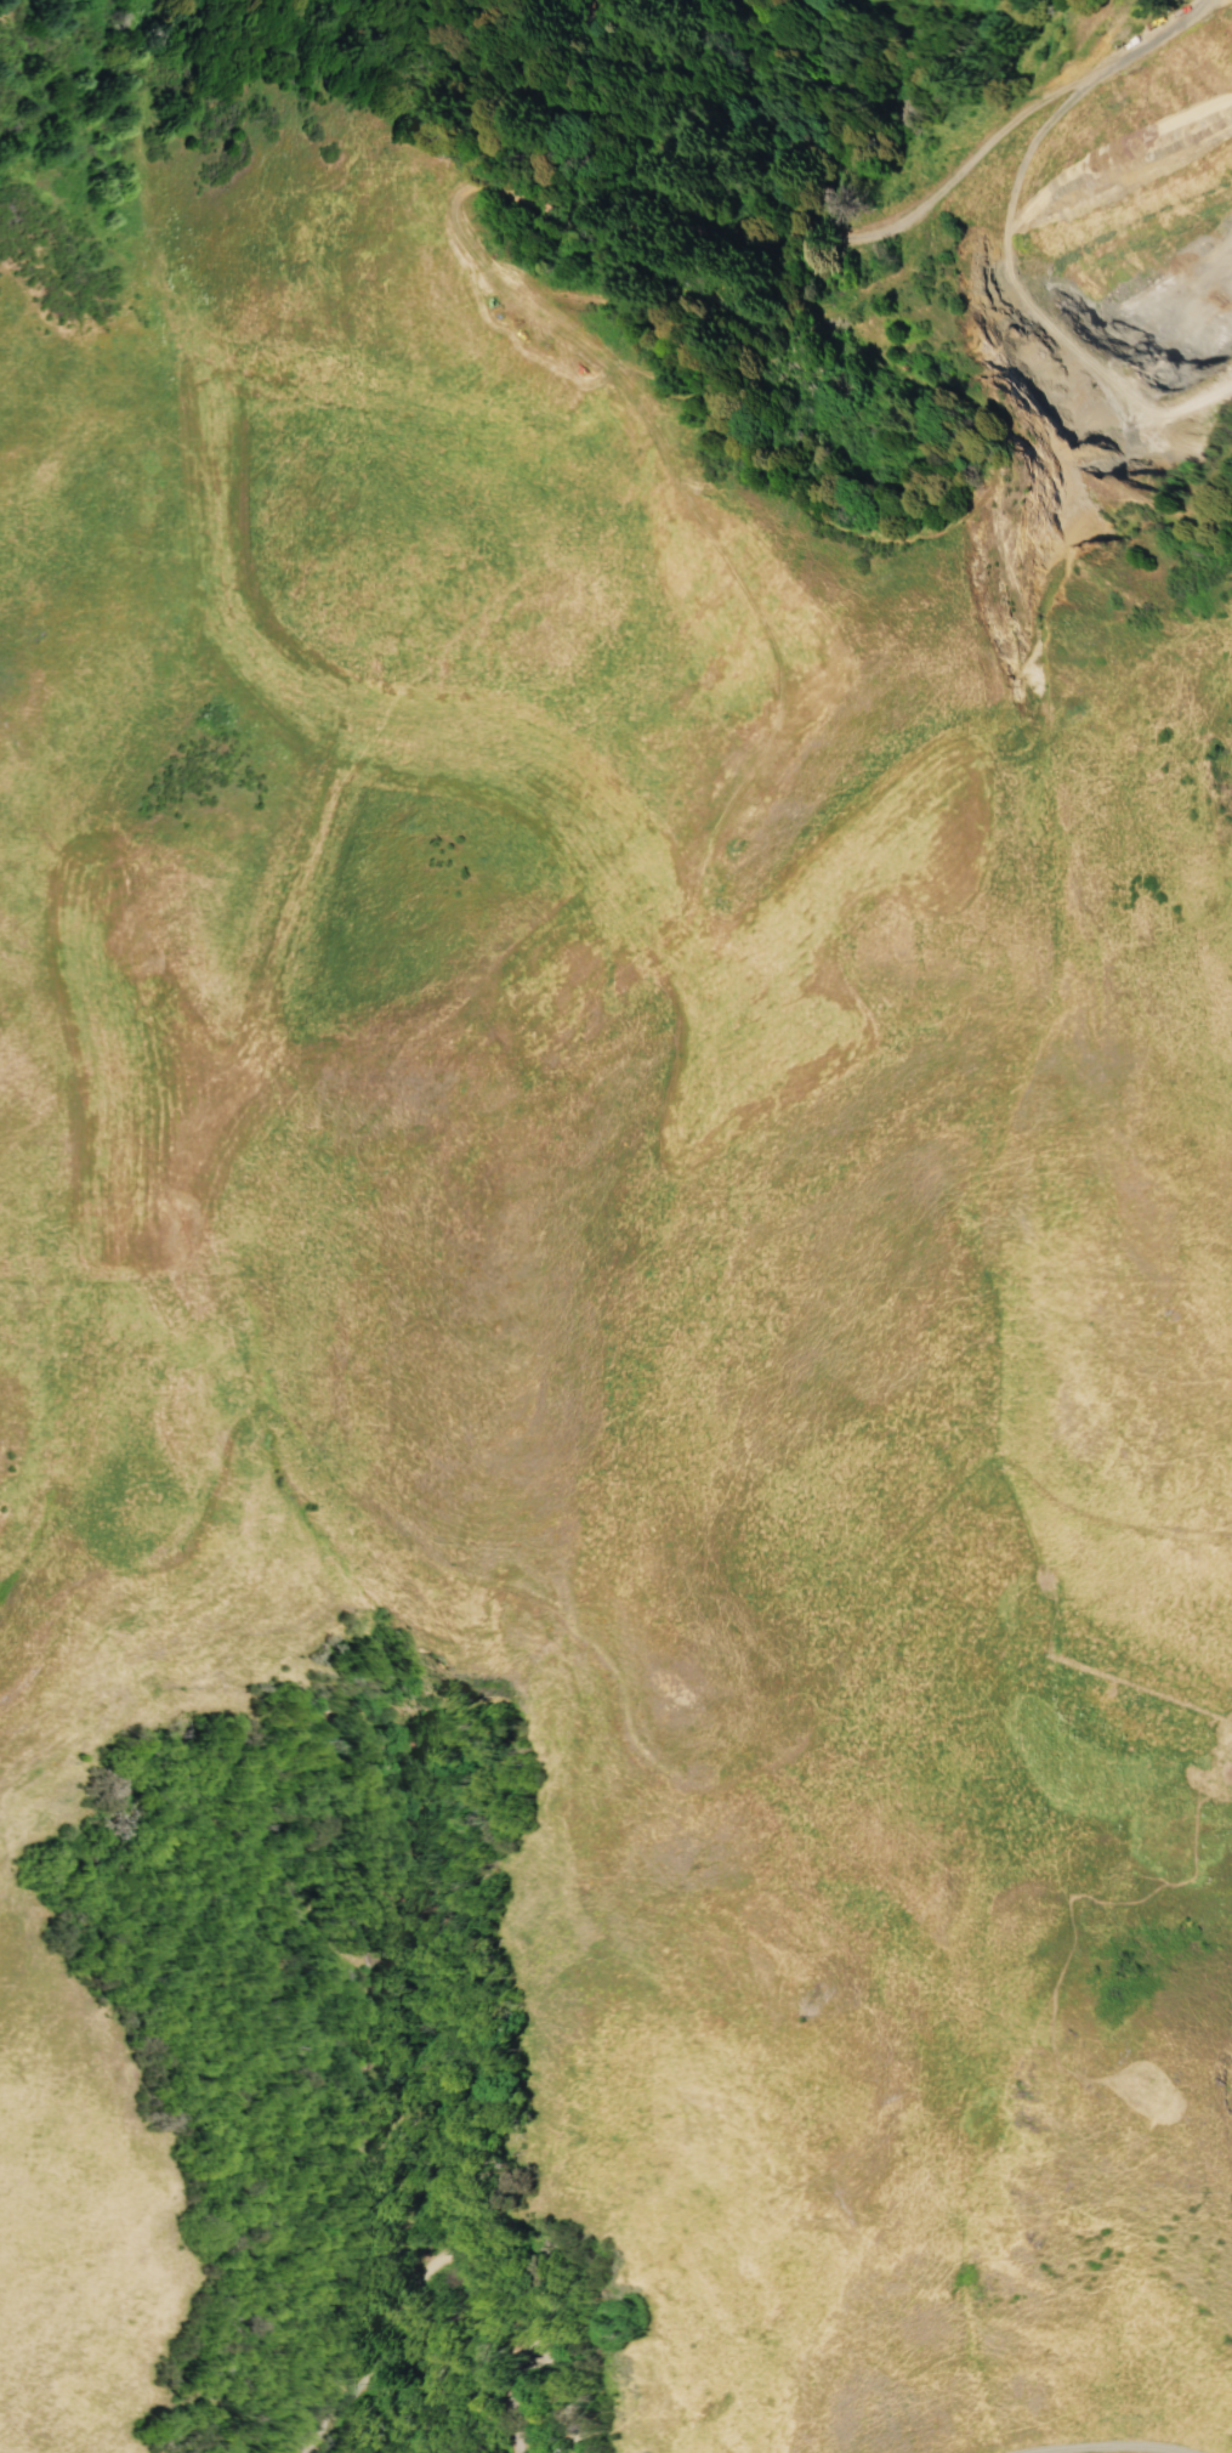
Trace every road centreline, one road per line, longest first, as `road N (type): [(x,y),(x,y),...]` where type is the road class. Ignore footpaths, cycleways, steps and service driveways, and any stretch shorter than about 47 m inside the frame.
road 1 (residential): [(581,2452),(540,2397),(517,2344),(422,2240),(408,2242),(398,2255),(356,2374),(323,2436),(301,2452)]
road 2 (residential): [(1198,2452),(1108,2440),(1007,2452)]

